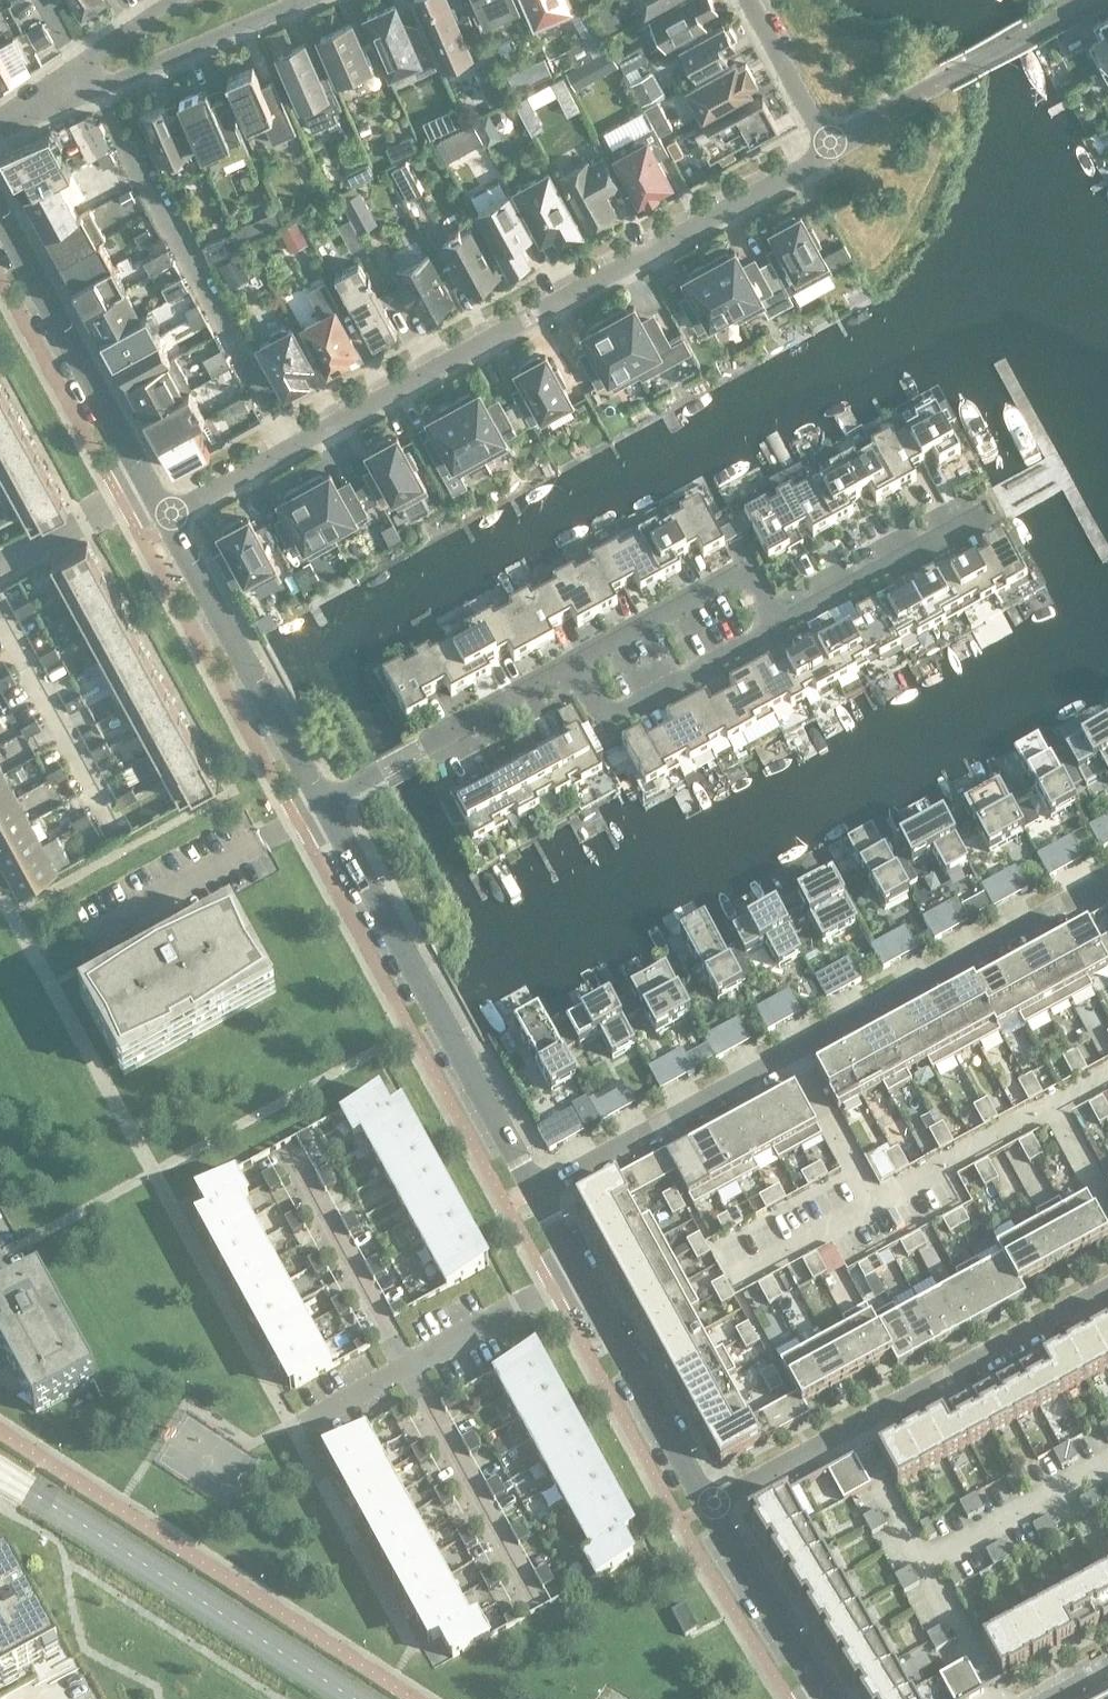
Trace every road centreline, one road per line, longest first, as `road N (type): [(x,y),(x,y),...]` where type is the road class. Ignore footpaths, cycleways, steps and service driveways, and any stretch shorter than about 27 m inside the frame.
road 1 (residential): [(532,1193),(1107,876)]
road 2 (residential): [(287,445),(830,150)]
road 3 (residential): [(708,1505),(1107,1288)]
road 4 (residential): [(532,1193),(323,806)]
road 5 (residential): [(287,445),(84,76)]
road 6 (residential): [(323,806),(163,513)]
road 7 (unclassified): [(293,1434),(578,1273)]
road 8 (residential): [(147,483),(0,217)]
road 9 (residential): [(830,150),(1088,0)]
road 10 (residential): [(323,806),(567,667)]
road 11 (residential): [(775,630),(744,571),(567,667)]
road 12 (residential): [(708,1505),(578,1273)]
road 13 (residential): [(567,667),(605,722),(775,630)]
road 14 (residential): [(775,630),(993,506)]
road 15 (residential): [(826,1698),(708,1505)]
road 16 (residential): [(84,76),(115,77),(291,0)]
road 17 (residential): [(747,0),(830,150)]
road 18 (residential): [(147,483),(0,562)]
road 19 (residential): [(163,513),(287,445)]

